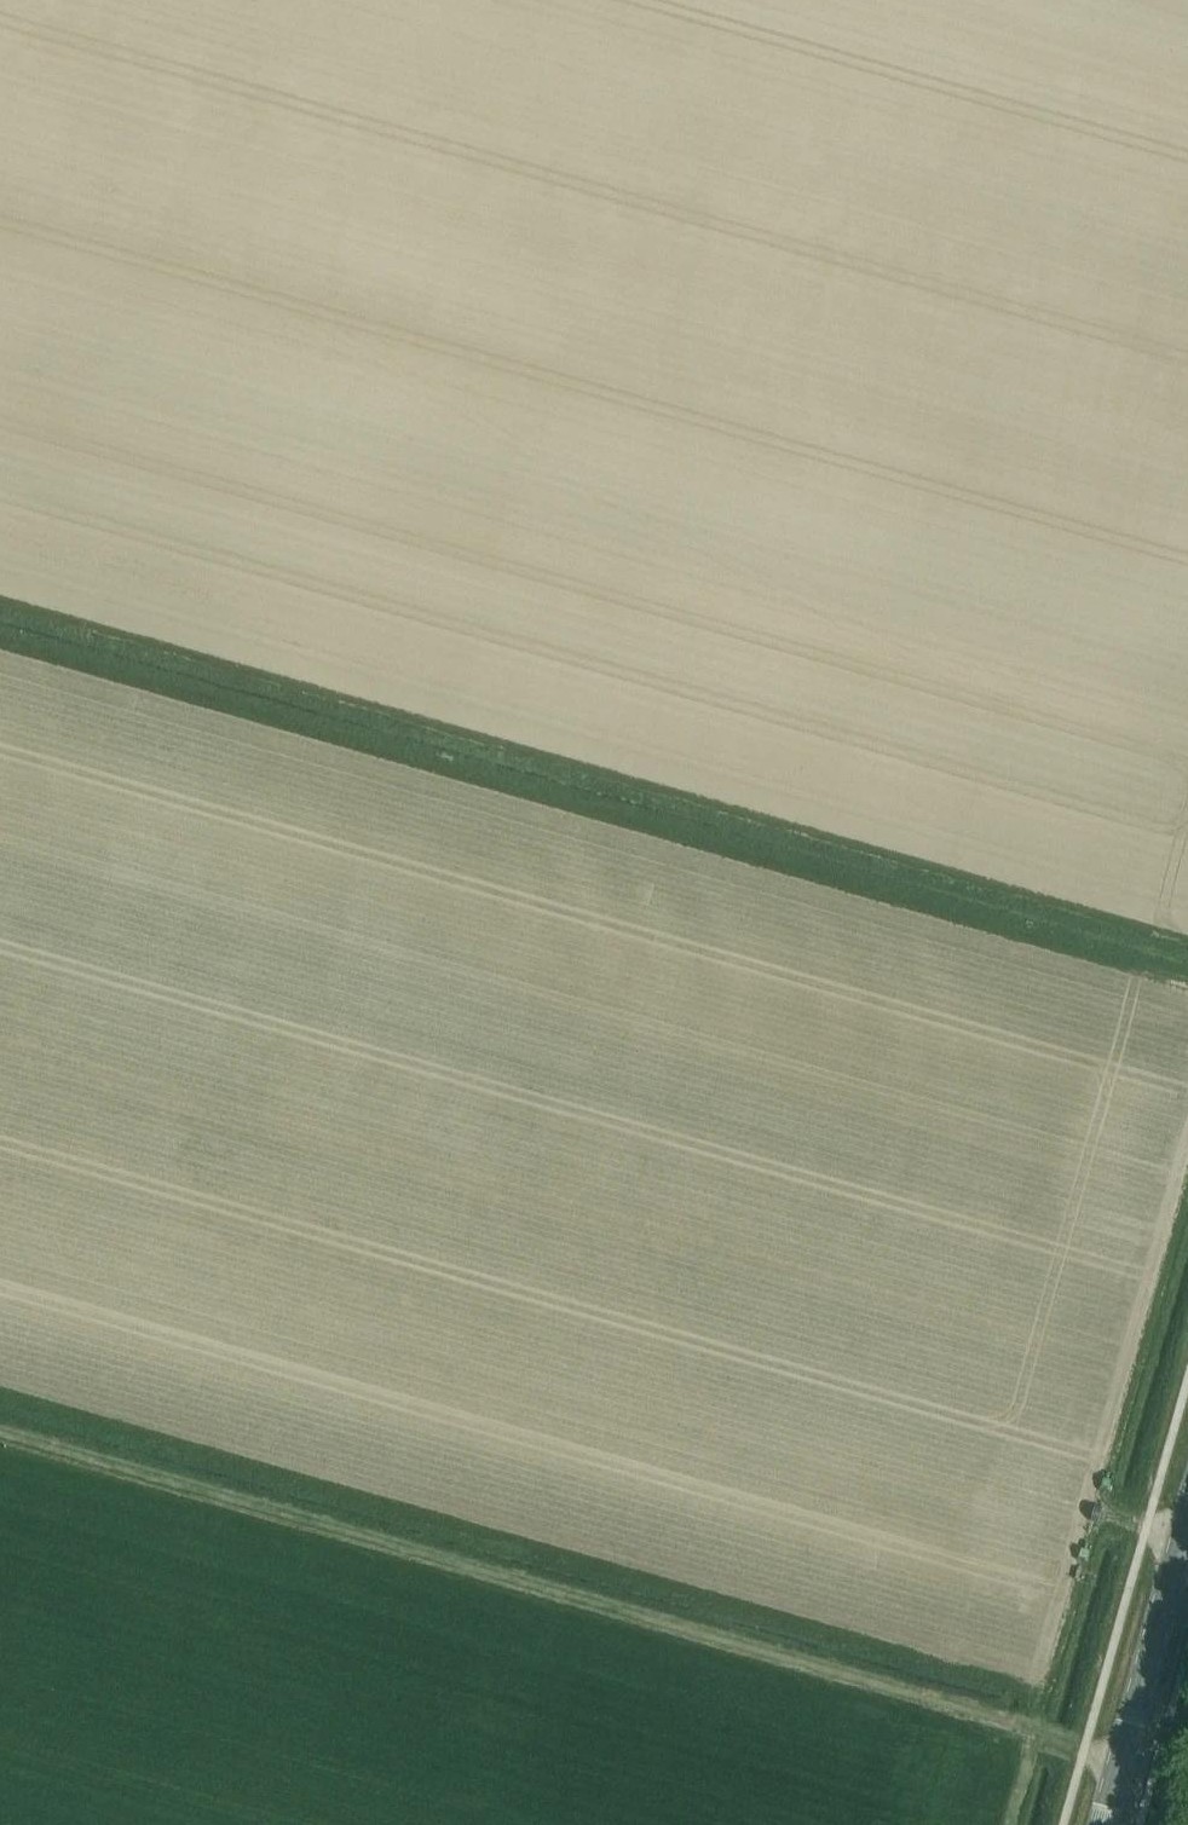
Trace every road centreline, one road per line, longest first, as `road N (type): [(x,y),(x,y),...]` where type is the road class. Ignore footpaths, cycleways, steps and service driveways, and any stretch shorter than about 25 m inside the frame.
road 1 (secondary): [(1100,1824),(1187,1511)]

